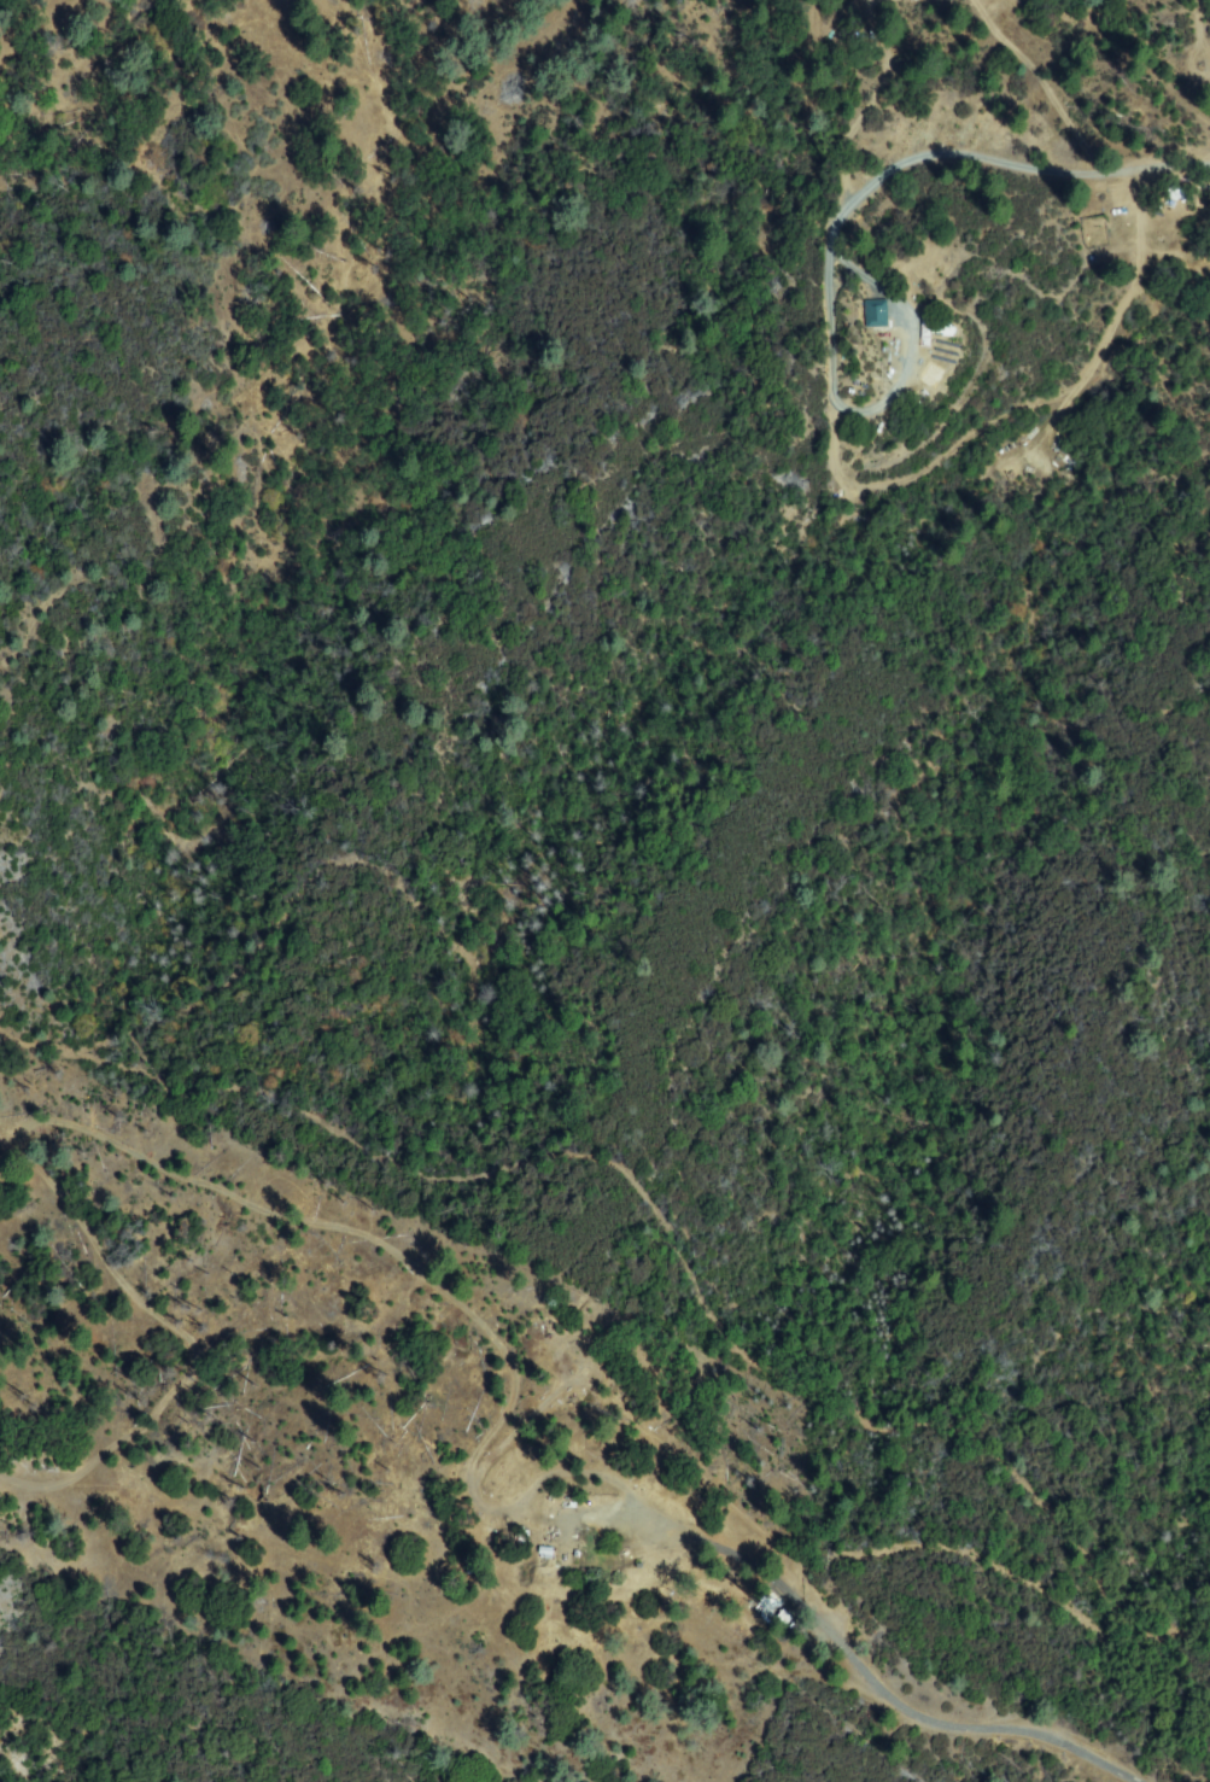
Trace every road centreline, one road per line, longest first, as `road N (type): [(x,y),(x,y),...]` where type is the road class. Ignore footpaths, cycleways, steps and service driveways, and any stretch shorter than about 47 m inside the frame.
road 1 (residential): [(1164,1781),(1120,1764),(961,1730),(900,1698),(556,1371),(486,1310),(386,1244),(192,1185),(87,1124),(0,1108)]

